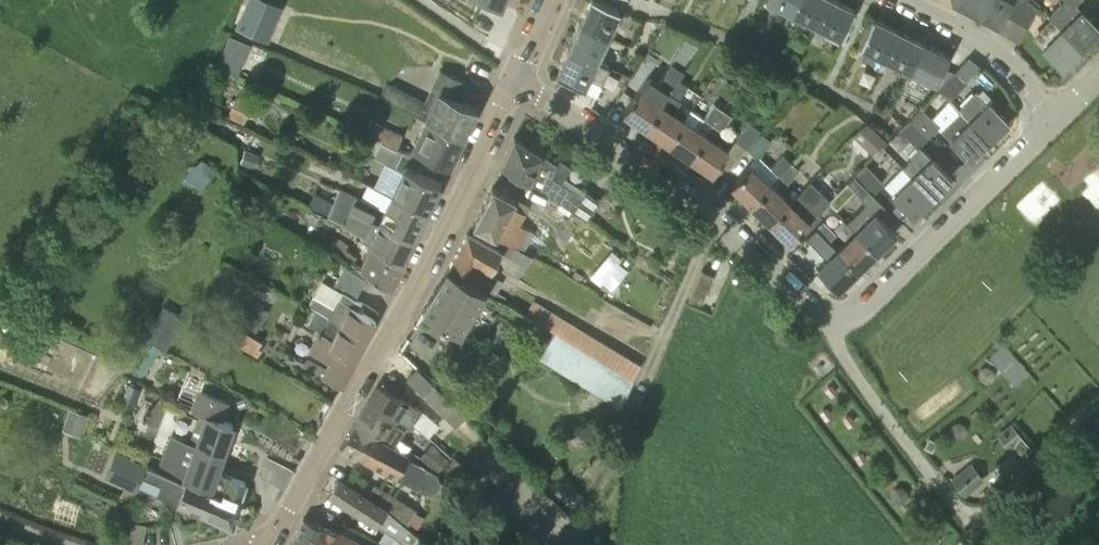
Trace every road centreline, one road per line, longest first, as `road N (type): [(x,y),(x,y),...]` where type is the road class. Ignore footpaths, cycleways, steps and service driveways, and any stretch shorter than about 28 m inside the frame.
road 1 (tertiary): [(272,544),(522,80)]
road 2 (residential): [(831,320),(749,247),(522,80)]
road 3 (residential): [(831,320),(859,314),(1059,118)]
road 4 (track): [(831,320),(885,414),(980,525)]
road 5 (residential): [(1059,118),(993,51),(903,0)]
road 6 (track): [(980,525),(1098,402)]

